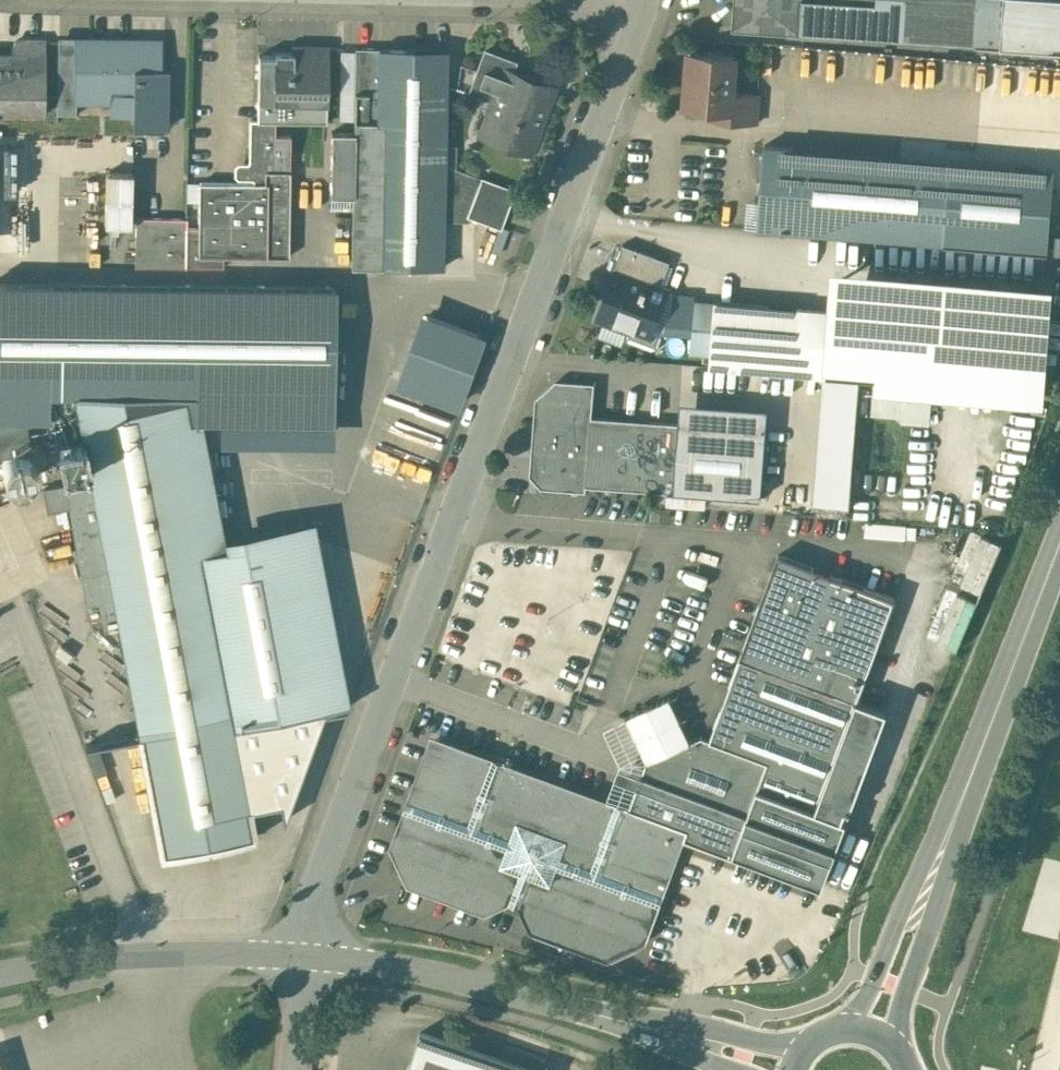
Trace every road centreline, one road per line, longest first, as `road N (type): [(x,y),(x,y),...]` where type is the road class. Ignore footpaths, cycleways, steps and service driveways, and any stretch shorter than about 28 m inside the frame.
road 1 (residential): [(307,953),(317,885),(387,683),(645,0)]
road 2 (secondary): [(1059,542),(874,1032)]
road 3 (tertiary): [(307,953),(462,974),(789,1069)]
road 4 (tertiary): [(0,972),(143,953),(307,953)]

